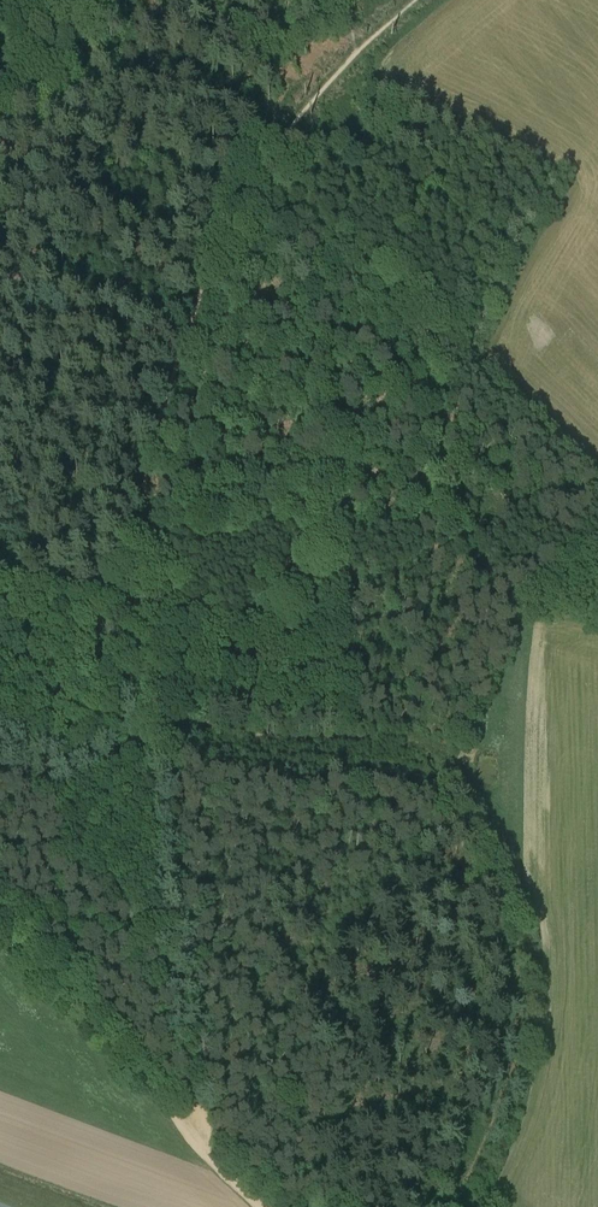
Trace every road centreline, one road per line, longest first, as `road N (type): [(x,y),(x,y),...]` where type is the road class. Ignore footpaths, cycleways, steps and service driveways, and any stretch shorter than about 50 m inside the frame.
road 1 (track): [(0,928),(193,1136)]

